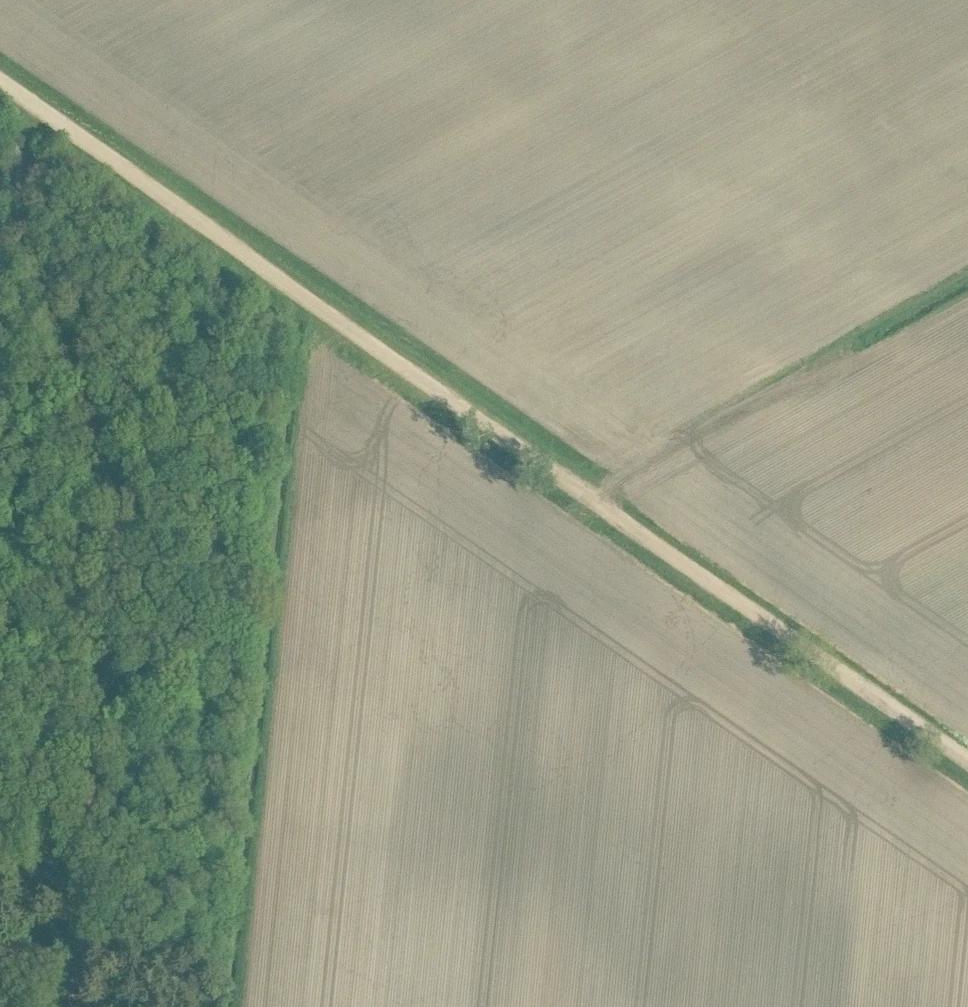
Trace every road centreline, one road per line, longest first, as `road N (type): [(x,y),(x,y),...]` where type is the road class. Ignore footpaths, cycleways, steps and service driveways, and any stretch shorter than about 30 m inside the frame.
road 1 (track): [(3,97),(967,773)]

